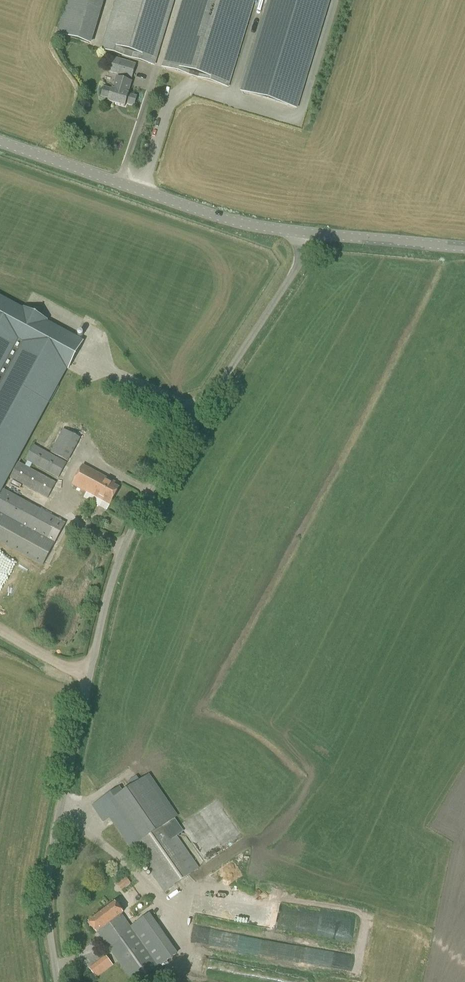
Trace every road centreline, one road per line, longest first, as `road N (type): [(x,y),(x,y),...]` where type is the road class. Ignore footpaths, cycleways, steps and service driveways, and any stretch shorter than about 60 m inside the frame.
road 1 (unclassified): [(56,981),(47,907),(51,854),(125,545),(302,257),(306,232)]
road 2 (tertiary): [(306,232),(237,222),(0,142)]
road 3 (tertiary): [(464,249),(306,232)]

